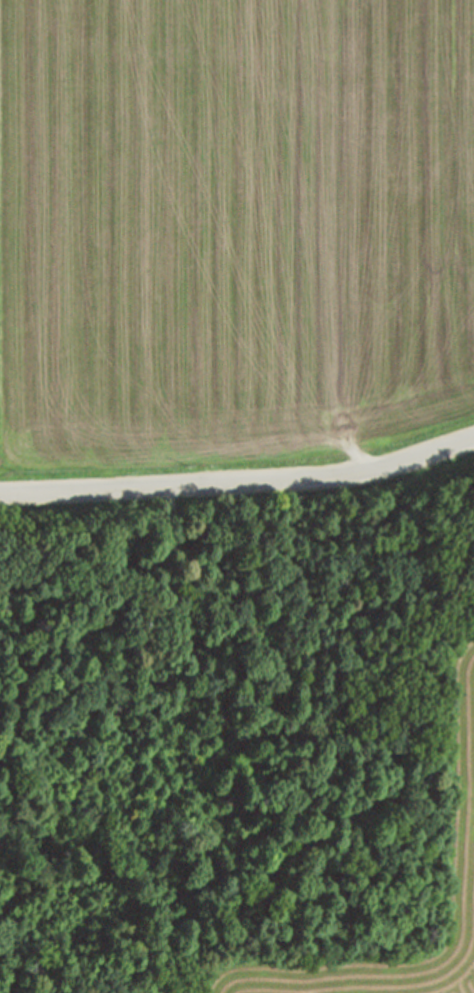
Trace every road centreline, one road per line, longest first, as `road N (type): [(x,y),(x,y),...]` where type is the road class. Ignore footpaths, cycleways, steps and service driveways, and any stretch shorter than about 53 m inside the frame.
road 1 (secondary): [(473,443),(372,477),(0,495)]

